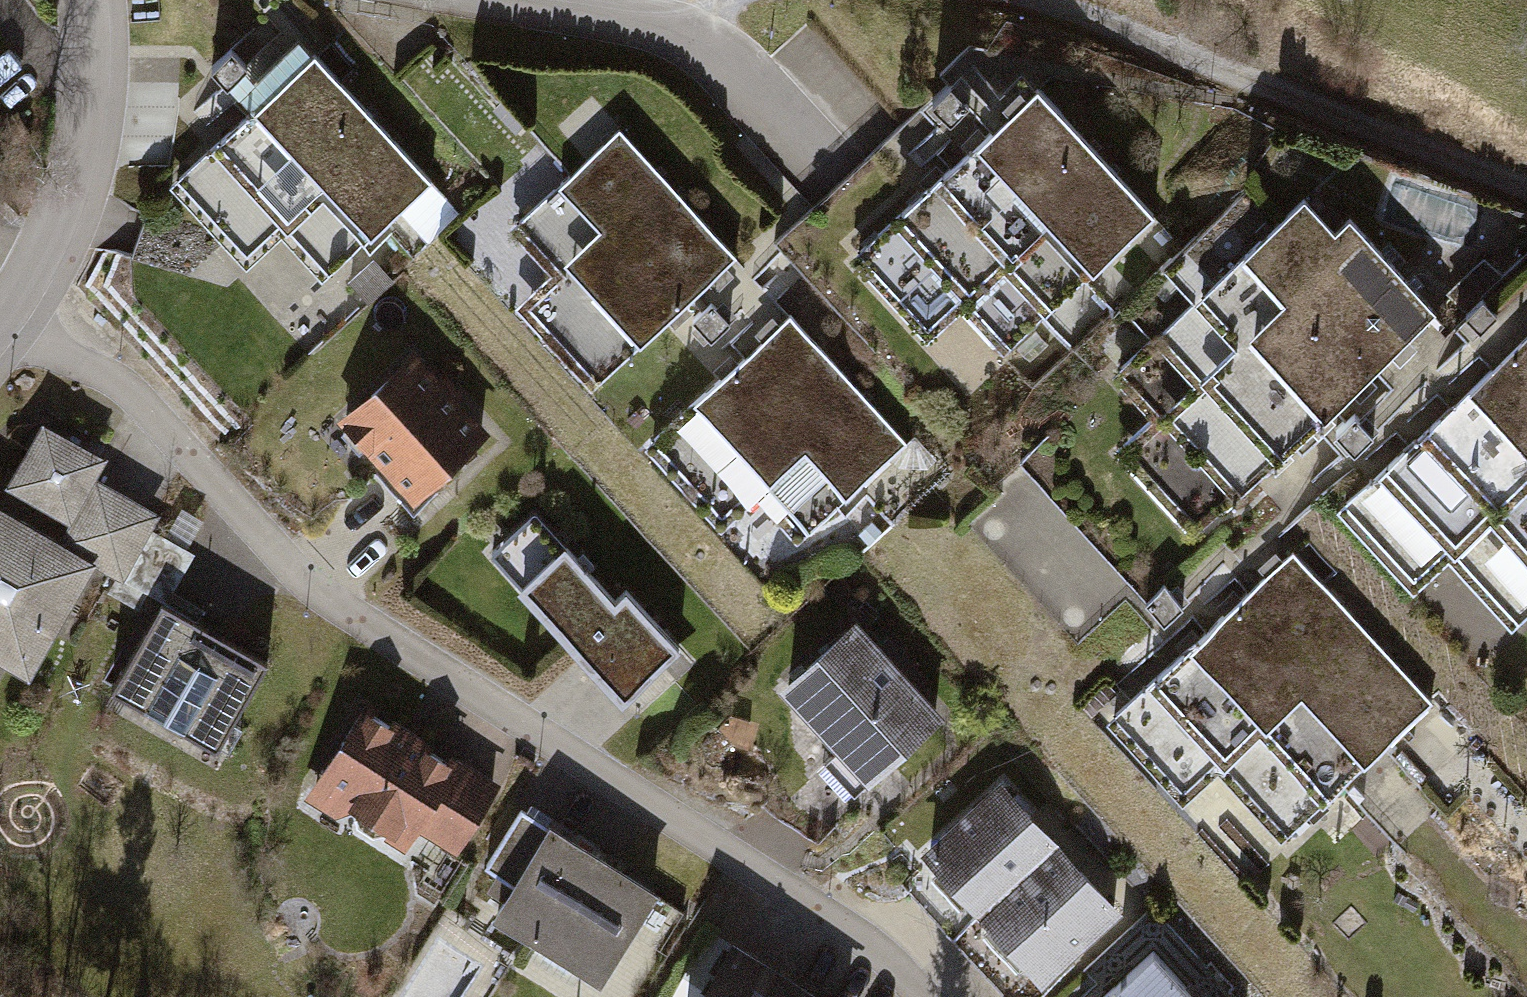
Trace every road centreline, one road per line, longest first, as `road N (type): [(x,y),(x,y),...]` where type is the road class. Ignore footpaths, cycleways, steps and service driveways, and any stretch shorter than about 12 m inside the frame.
road 1 (residential): [(1,319),(125,389),(323,611),(776,883),(914,996)]
road 2 (track): [(1035,0),(1526,190)]
road 3 (residential): [(474,0),(665,31),(808,164)]
road 4 (residential): [(1,319),(59,218),(78,150),(85,0)]

